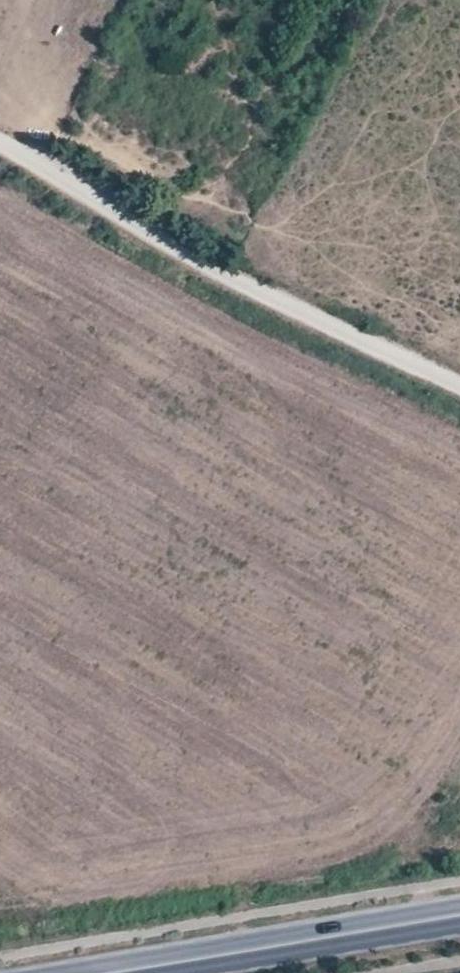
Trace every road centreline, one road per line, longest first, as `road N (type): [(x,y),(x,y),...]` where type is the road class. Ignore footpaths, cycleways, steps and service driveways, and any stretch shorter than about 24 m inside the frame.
road 1 (unclassified): [(459,389),(136,229),(0,148)]
road 2 (primary): [(131,972),(459,919)]

